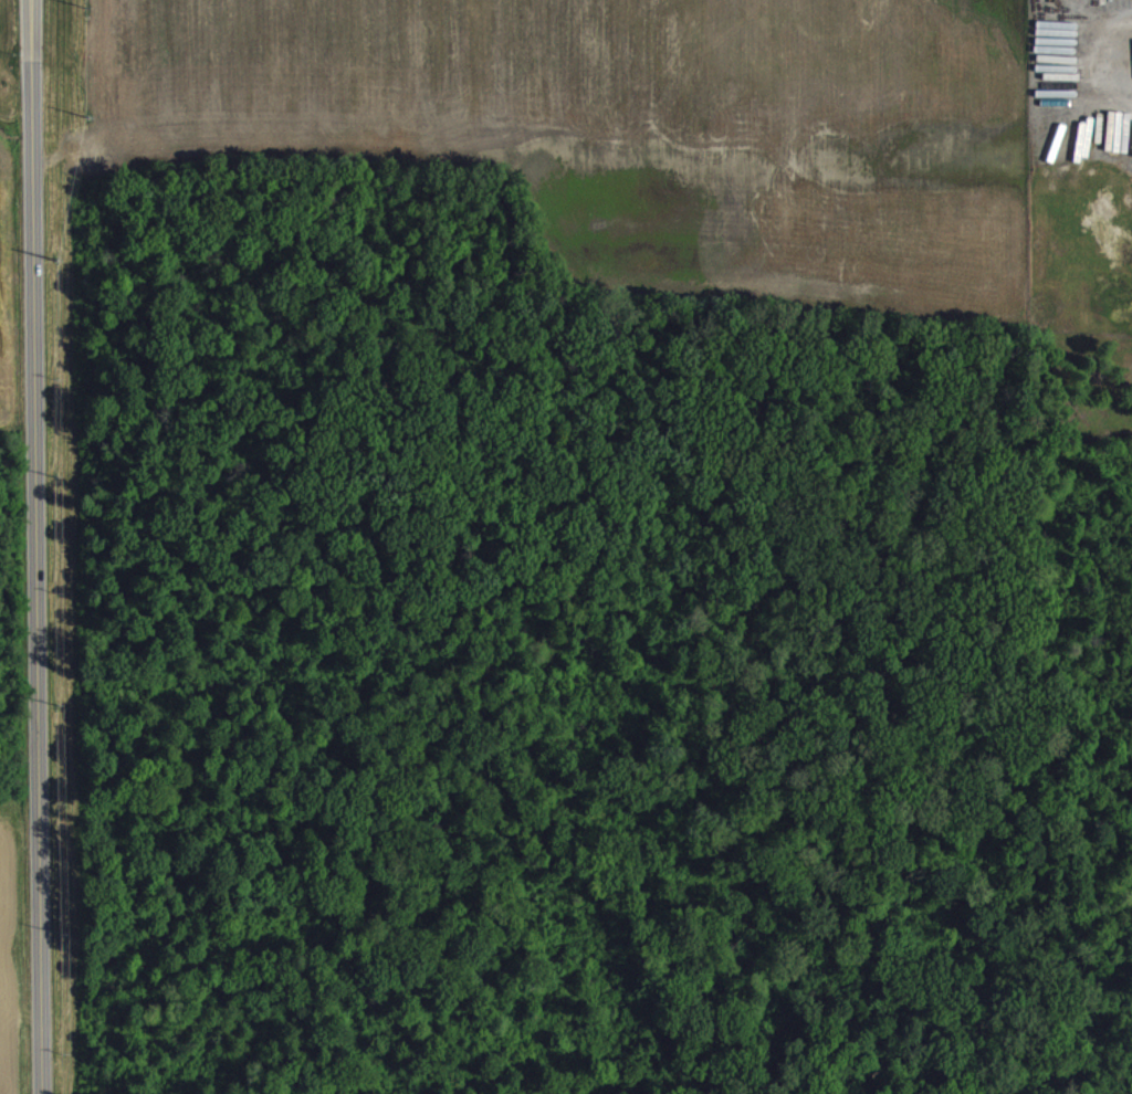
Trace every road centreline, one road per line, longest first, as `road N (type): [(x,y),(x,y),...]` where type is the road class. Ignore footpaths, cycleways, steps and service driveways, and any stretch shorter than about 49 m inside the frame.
road 1 (secondary): [(34,0),(52,1093)]

